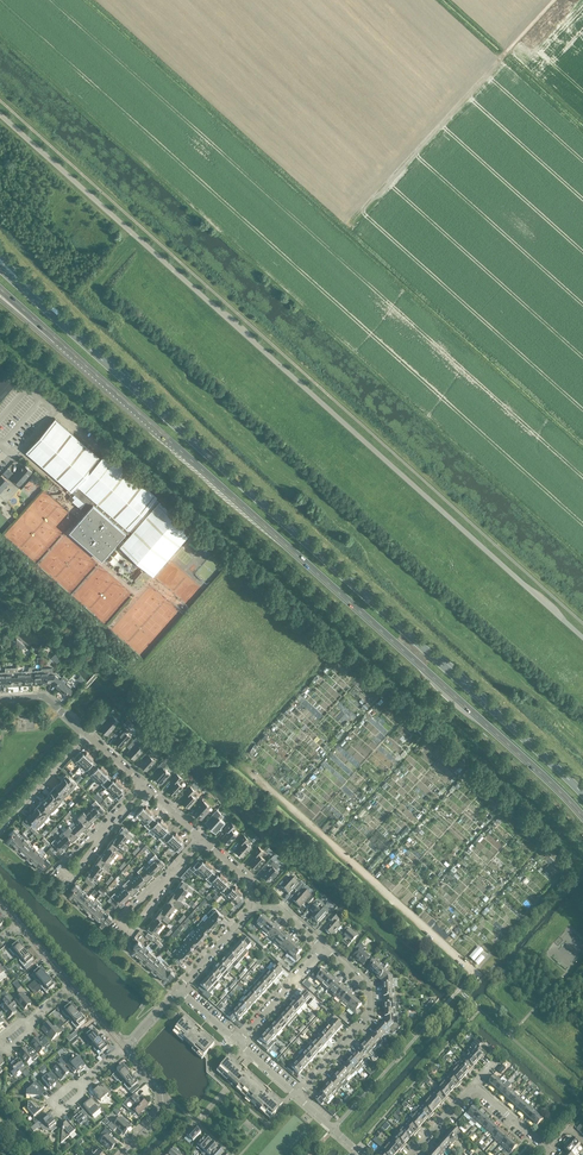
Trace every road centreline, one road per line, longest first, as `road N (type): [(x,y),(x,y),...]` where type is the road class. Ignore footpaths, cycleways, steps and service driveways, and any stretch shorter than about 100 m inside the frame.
road 1 (unclassified): [(582,638),(0,115)]
road 2 (trunk): [(582,794),(48,312)]
road 3 (trunk): [(64,347),(582,816)]
road 4 (residential): [(295,1095),(367,1013),(368,987),(323,947)]
road 5 (tertiary): [(123,1154),(163,1102),(125,1046)]
road 6 (residential): [(0,829),(86,734)]
road 7 (residential): [(238,1042),(323,947)]

